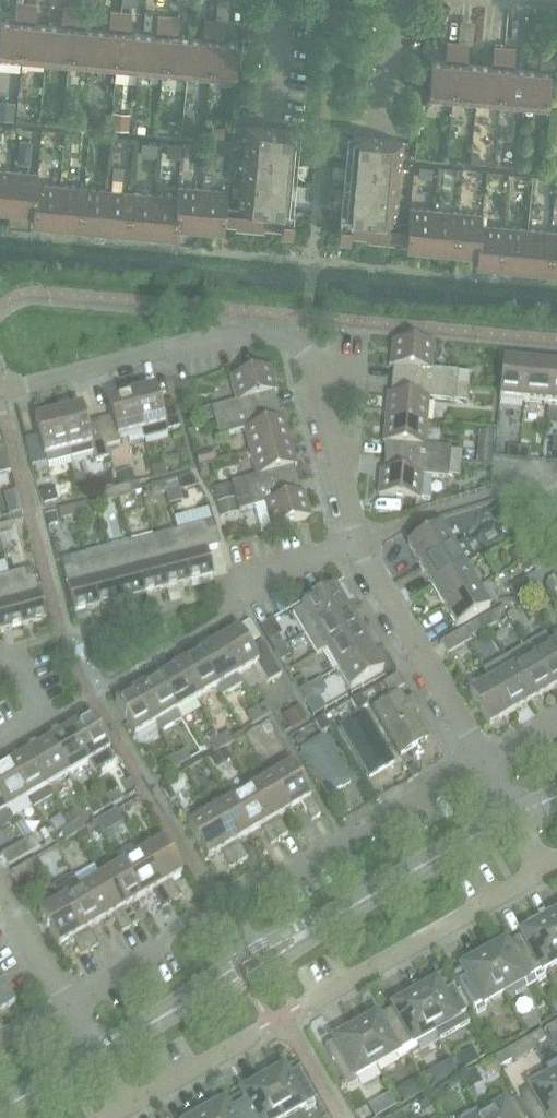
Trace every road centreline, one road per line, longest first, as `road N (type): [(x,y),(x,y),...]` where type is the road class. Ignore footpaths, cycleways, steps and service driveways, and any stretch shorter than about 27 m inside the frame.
road 1 (residential): [(354,544),(315,367),(298,340),(231,334),(0,392)]
road 2 (residential): [(68,1005),(149,958),(205,909),(483,762)]
road 3 (tertiary): [(97,1054),(515,816)]
road 4 (residential): [(307,1004),(548,870)]
road 5 (residential): [(483,762),(354,544)]
road 6 (residential): [(128,1111),(260,1034)]
road 7 (residential): [(0,894),(68,1005)]
road 8 (residential): [(237,596),(354,544)]
road 9 (residential): [(0,739),(41,715),(15,658),(0,662)]

